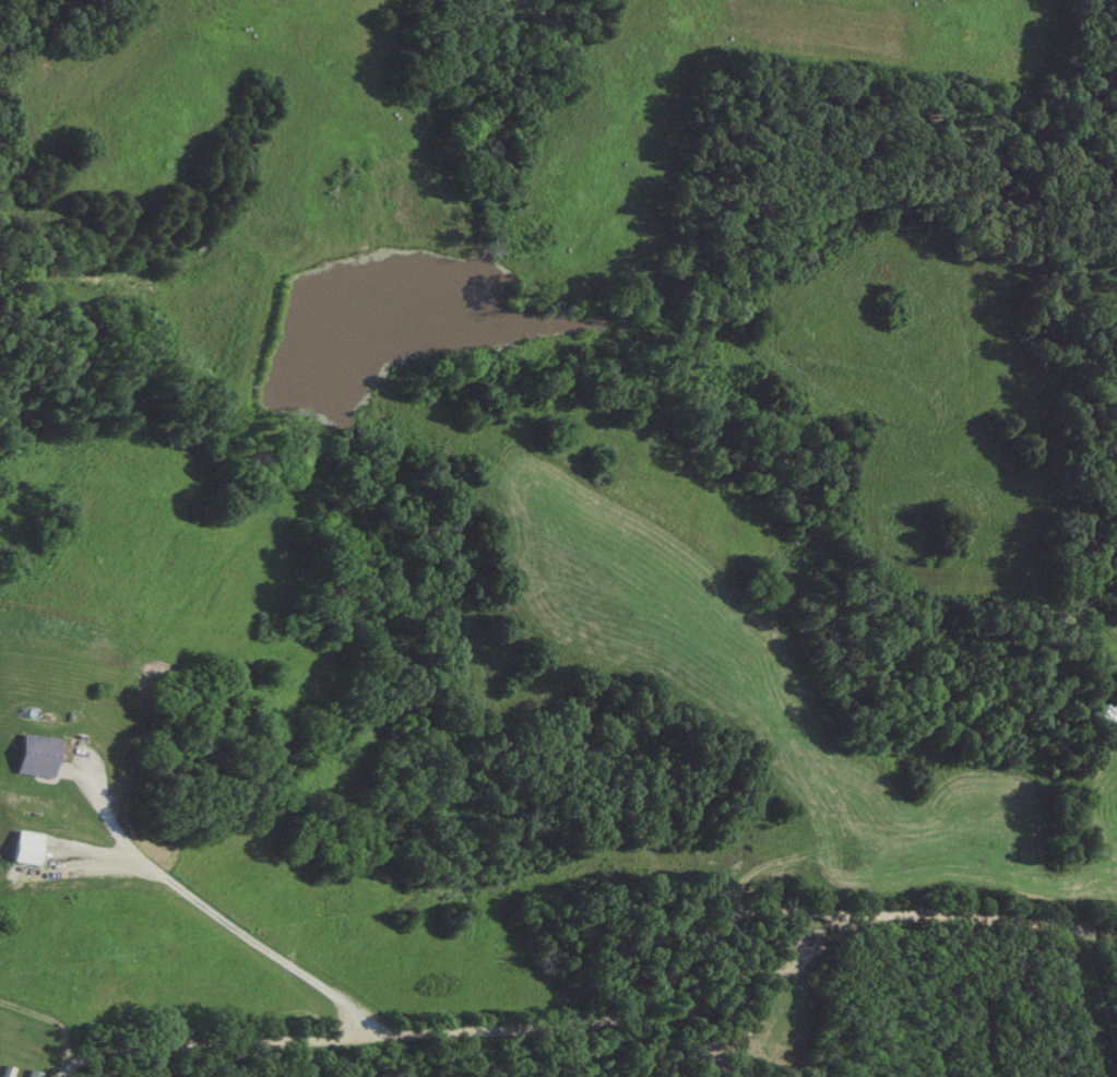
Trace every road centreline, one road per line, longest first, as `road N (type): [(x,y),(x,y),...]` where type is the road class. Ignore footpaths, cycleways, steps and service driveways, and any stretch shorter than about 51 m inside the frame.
road 1 (residential): [(55,1076),(82,1060),(165,1045),(603,1021),(632,1010),(716,924),(749,909),(1116,928)]

